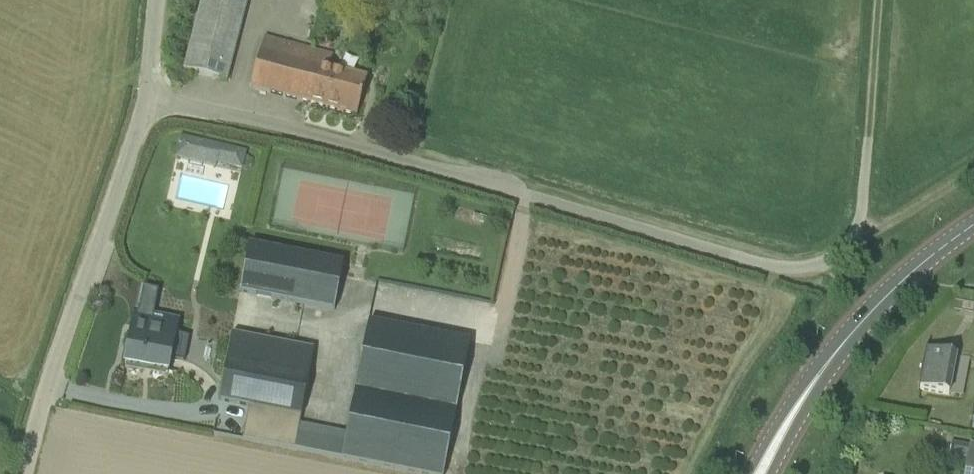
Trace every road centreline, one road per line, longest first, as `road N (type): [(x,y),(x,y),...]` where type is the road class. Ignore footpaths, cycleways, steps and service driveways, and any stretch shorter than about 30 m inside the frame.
road 1 (track): [(879,0),(863,213),(843,255),(802,269),(762,265),(315,134),(147,98)]
road 2 (unclassified): [(26,473),(42,403),(147,98),(156,0)]
road 3 (tertiary): [(822,370),(871,312),(973,228)]
road 4 (track): [(843,255),(870,250),(973,178)]
road 5 (tertiary): [(822,370),(794,399),(750,473)]

